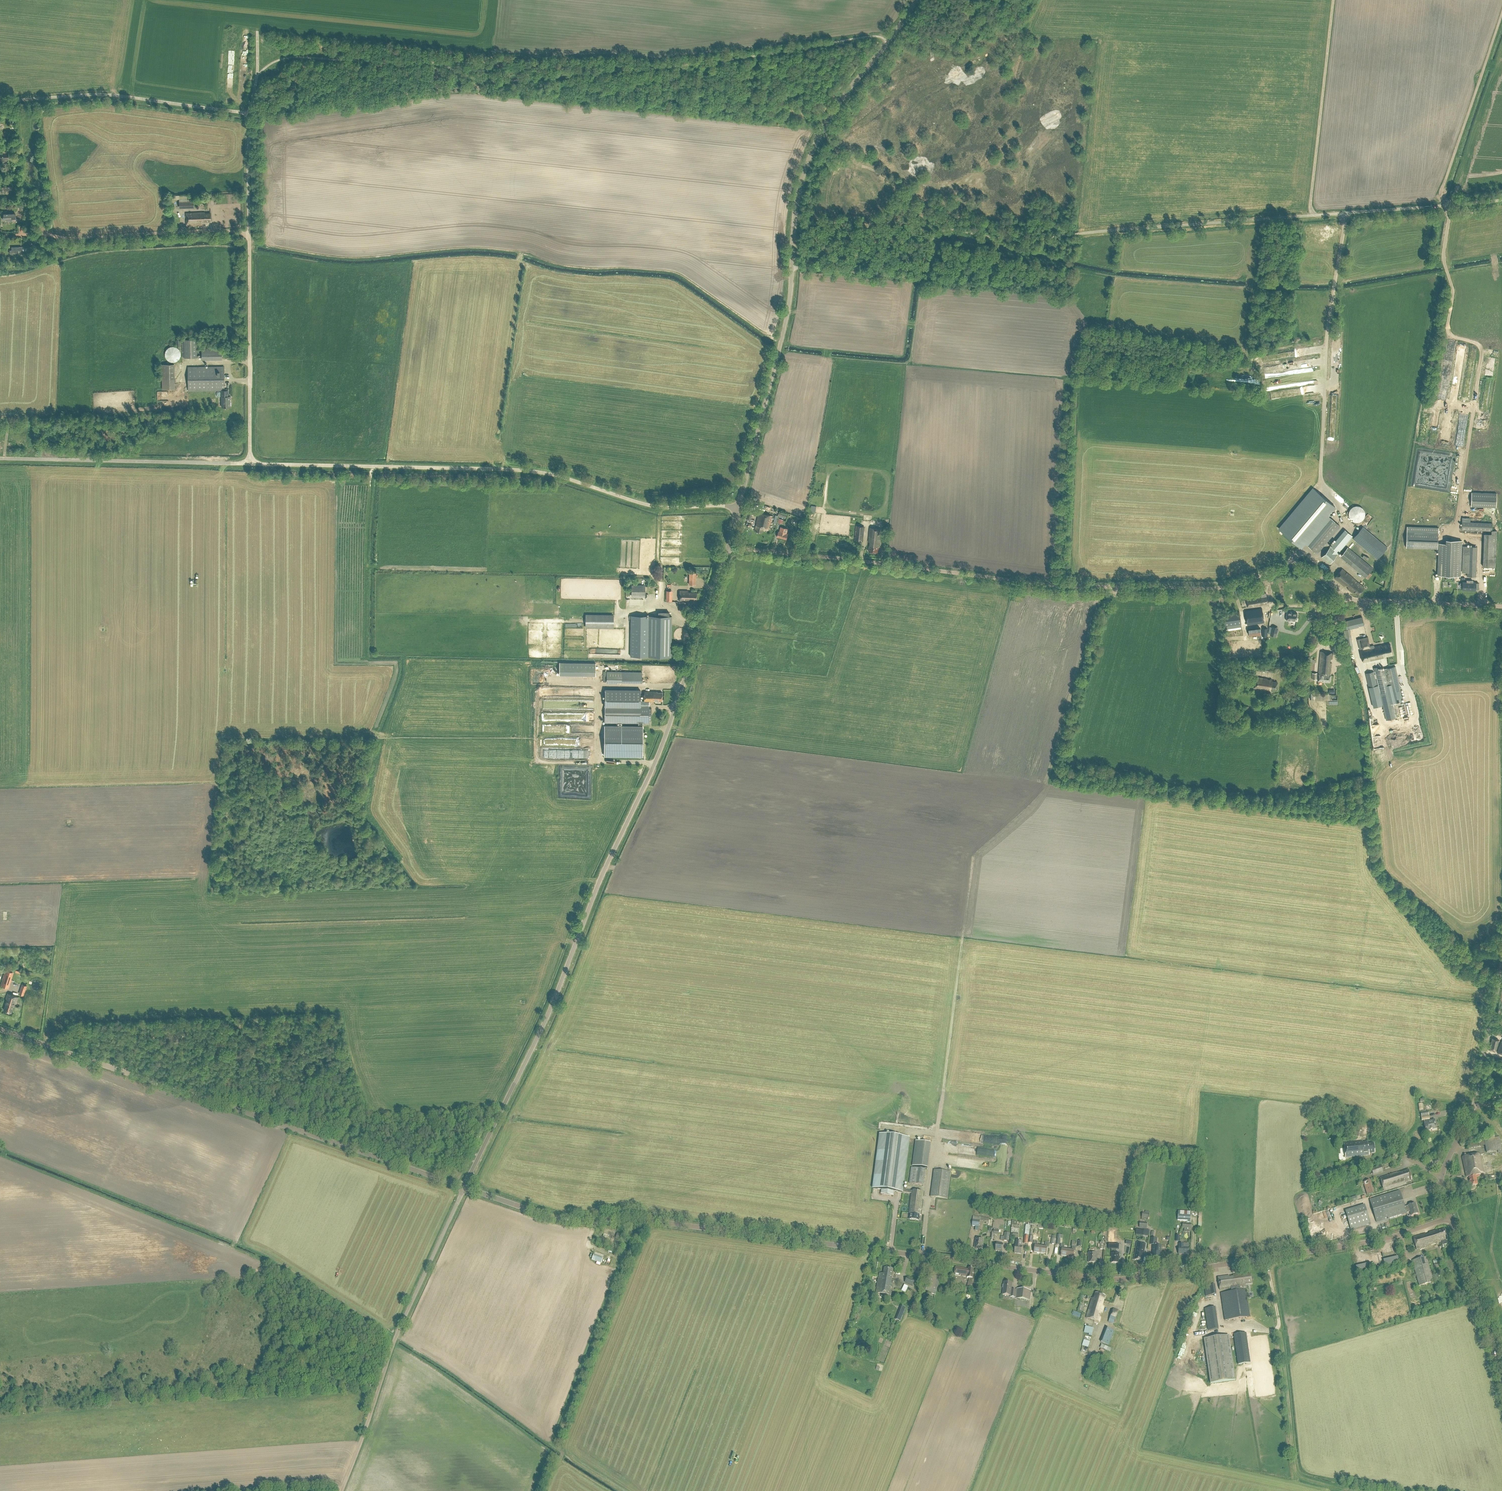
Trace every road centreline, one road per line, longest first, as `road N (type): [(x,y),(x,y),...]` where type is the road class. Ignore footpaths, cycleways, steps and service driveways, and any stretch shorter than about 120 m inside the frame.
road 1 (tertiary): [(1450,1218),(1369,1242),(1119,1280),(637,1220),(562,1220),(464,1188)]
road 2 (unclassified): [(1501,606),(1353,599),(1300,566),(1222,587),(1073,586),(728,547)]
road 3 (track): [(1108,586),(1066,754),(1071,764),(1172,795),(1309,807),(1365,795),(1373,803),(1384,873),(1471,954),(1501,960)]
road 4 (unclassified): [(464,1188),(662,743),(728,547)]
road 5 (unclassified): [(738,507),(781,342),(802,178),(826,123),(916,0)]
road 6 (unclassified): [(738,507),(656,506),(522,469),(250,463)]
road 7 (tertiary): [(464,1188),(0,1029)]
road 8 (track): [(1501,10),(1440,192),(1449,218),(1443,260),(1453,290),(1449,334),(1482,352),(1467,449)]
road 9 (unclassified): [(1501,199),(1082,233)]
road 10 (unclassified): [(341,1490),(394,1343),(464,1188)]
road 11 (track): [(649,1221),(544,1490)]
road 12 (track): [(1337,1489),(1296,1469),(1268,1258)]
road 13 (unclassified): [(250,113),(112,94),(0,101)]
road 14 (unclassified): [(250,463),(0,458)]
road 15 (residential): [(0,235),(249,234)]
road 16 (unclassified): [(250,463),(249,234)]
road 17 (track): [(1313,215),(1333,0)]
road 18 (track): [(904,273),(914,280),(906,322),(917,325),(922,286),(976,270),(995,237)]
road 19 (tertiary): [(1501,1379),(1450,1218)]
road 20 (tertiary): [(1475,1103),(1501,965)]
road 21 (tertiary): [(1450,1218),(1441,1180),(1475,1103)]
road 22 (unclassified): [(249,234),(250,113)]

